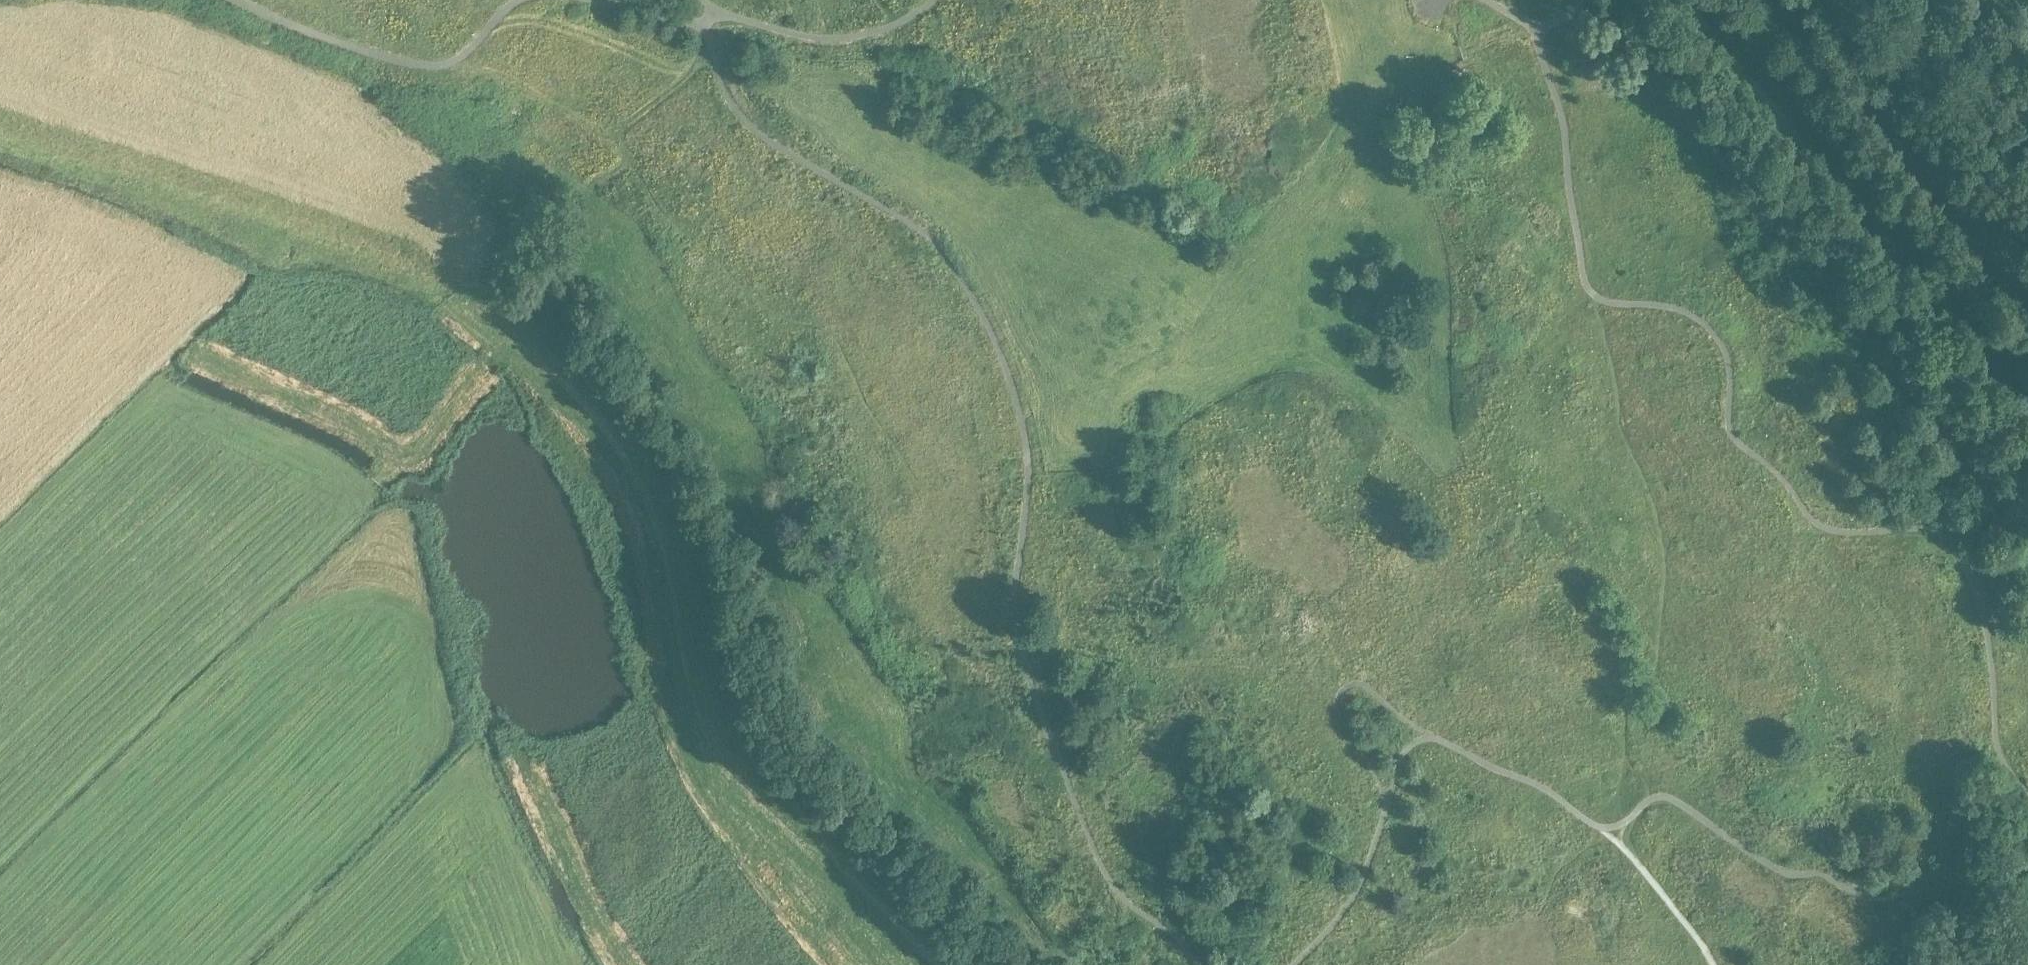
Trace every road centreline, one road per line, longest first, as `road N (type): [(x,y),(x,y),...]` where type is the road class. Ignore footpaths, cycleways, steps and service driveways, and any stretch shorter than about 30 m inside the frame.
road 1 (track): [(0,139),(210,208),(444,300),(507,339),(599,450),(643,553),(673,716)]
road 2 (track): [(507,339),(426,440),(0,851)]

